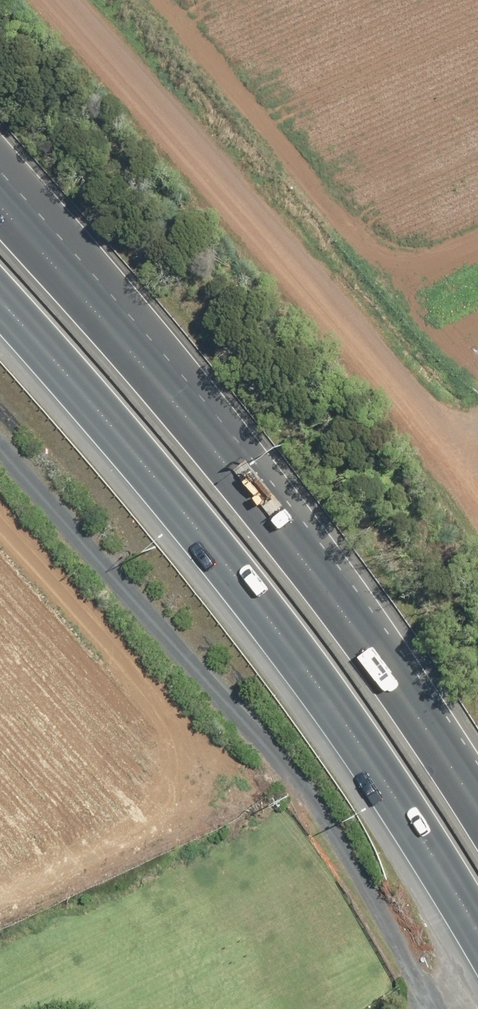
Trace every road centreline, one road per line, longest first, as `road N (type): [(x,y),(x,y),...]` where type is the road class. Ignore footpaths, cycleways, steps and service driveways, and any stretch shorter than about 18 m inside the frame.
road 1 (motorway): [(477,929),(263,608),(0,303)]
road 2 (motorway): [(0,202),(159,377),(309,563),(477,807)]
road 3 (track): [(0,506),(127,647),(163,716),(161,768),(130,802),(0,866)]

